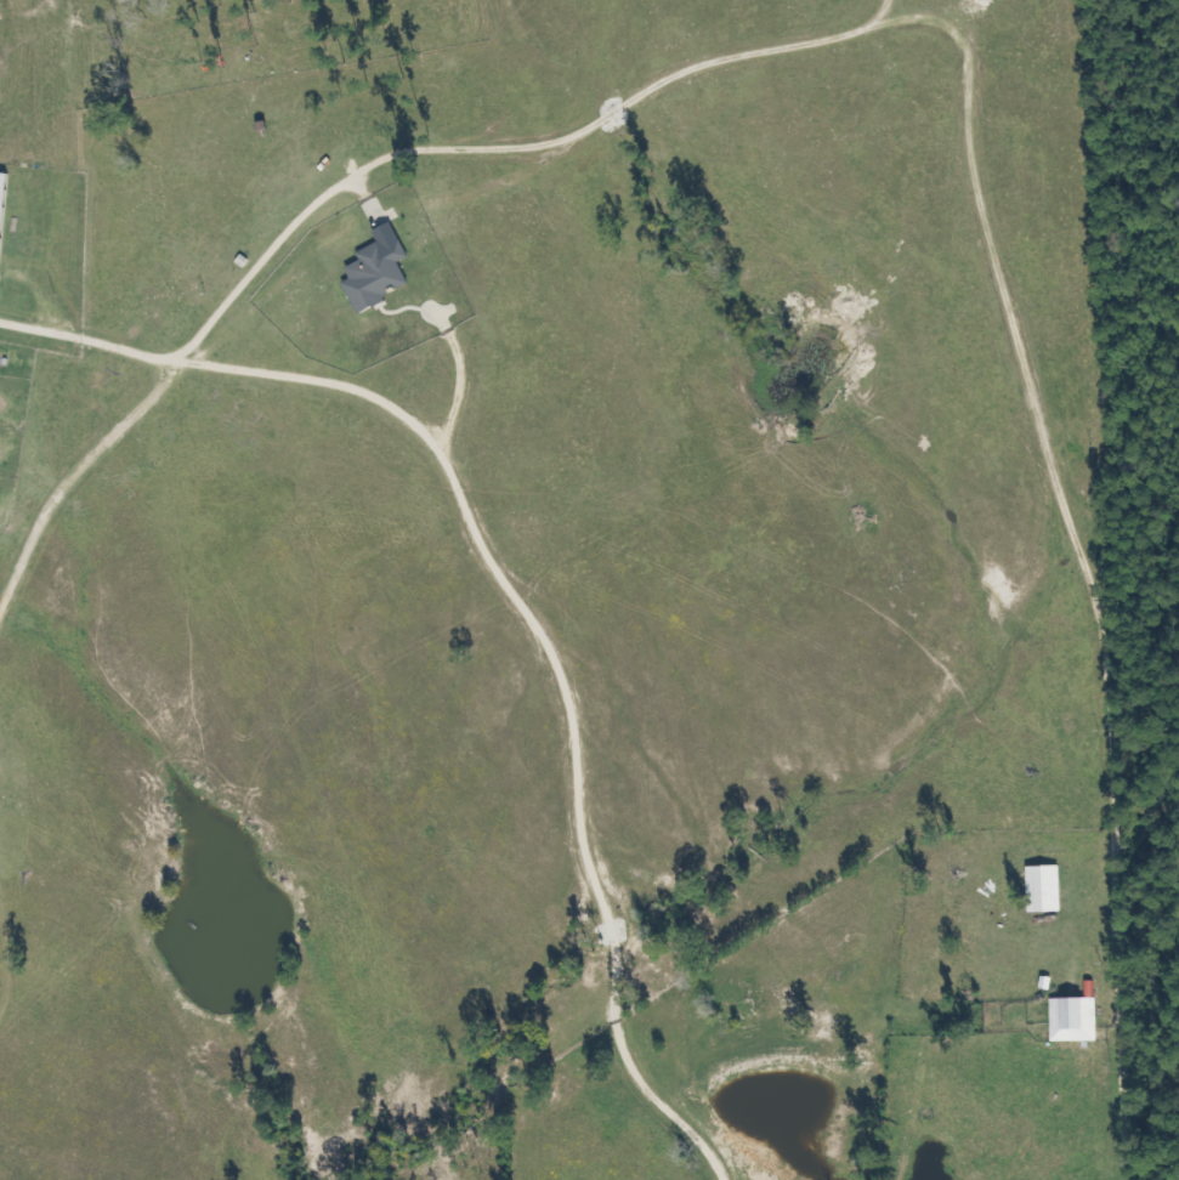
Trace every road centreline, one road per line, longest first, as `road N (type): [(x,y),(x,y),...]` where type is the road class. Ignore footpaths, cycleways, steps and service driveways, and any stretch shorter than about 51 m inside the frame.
road 1 (residential): [(1109,490),(1018,238),(1018,195),(981,129),(1008,0)]

